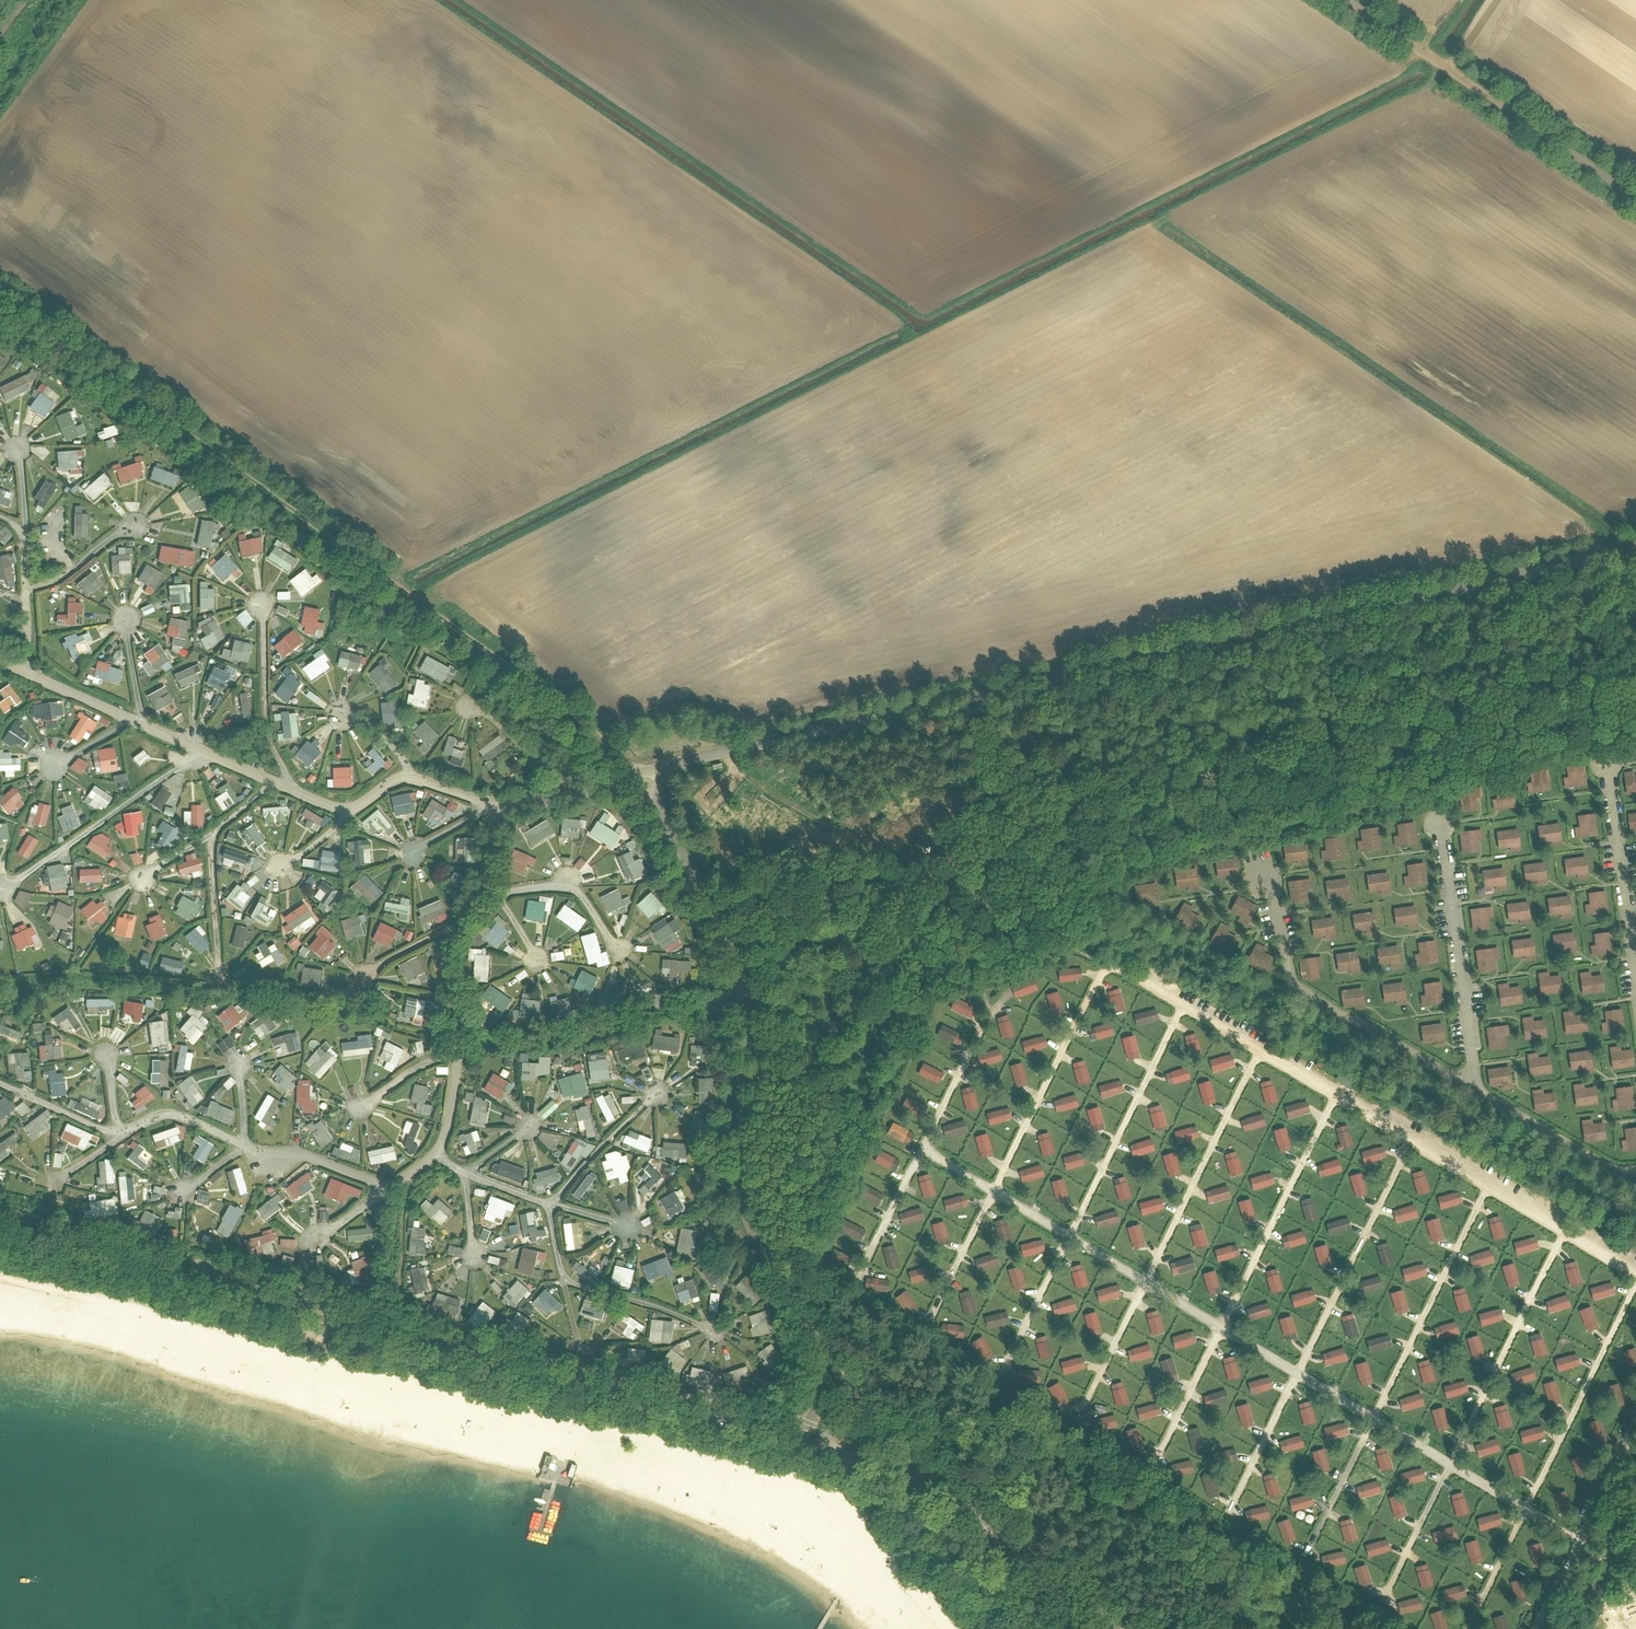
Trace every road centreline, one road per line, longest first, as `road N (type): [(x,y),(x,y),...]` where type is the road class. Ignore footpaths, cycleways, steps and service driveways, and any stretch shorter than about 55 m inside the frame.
road 1 (unclassified): [(1635,548),(691,754),(658,772)]
road 2 (unclassified): [(0,1219),(814,1441)]
road 3 (track): [(658,772),(0,301)]
road 4 (unclassified): [(814,1441),(822,1382),(816,1333),(741,1196),(743,981),(661,816),(658,772)]
road 5 (track): [(1635,1275),(1086,951)]
road 6 (residential): [(499,806),(412,775),(353,810),(133,719)]
road 7 (residential): [(499,806),(483,890),(456,929),(443,967),(468,1025),(440,1154)]
road 8 (unclassified): [(814,1441),(955,1505),(1123,1628)]
road 9 (unclassified): [(1635,204),(1340,0)]
road 10 (unclassified): [(1635,1421),(1533,1628)]
road 11 (residential): [(658,772),(579,796),(499,806)]
road 12 (residential): [(133,719),(0,662)]

